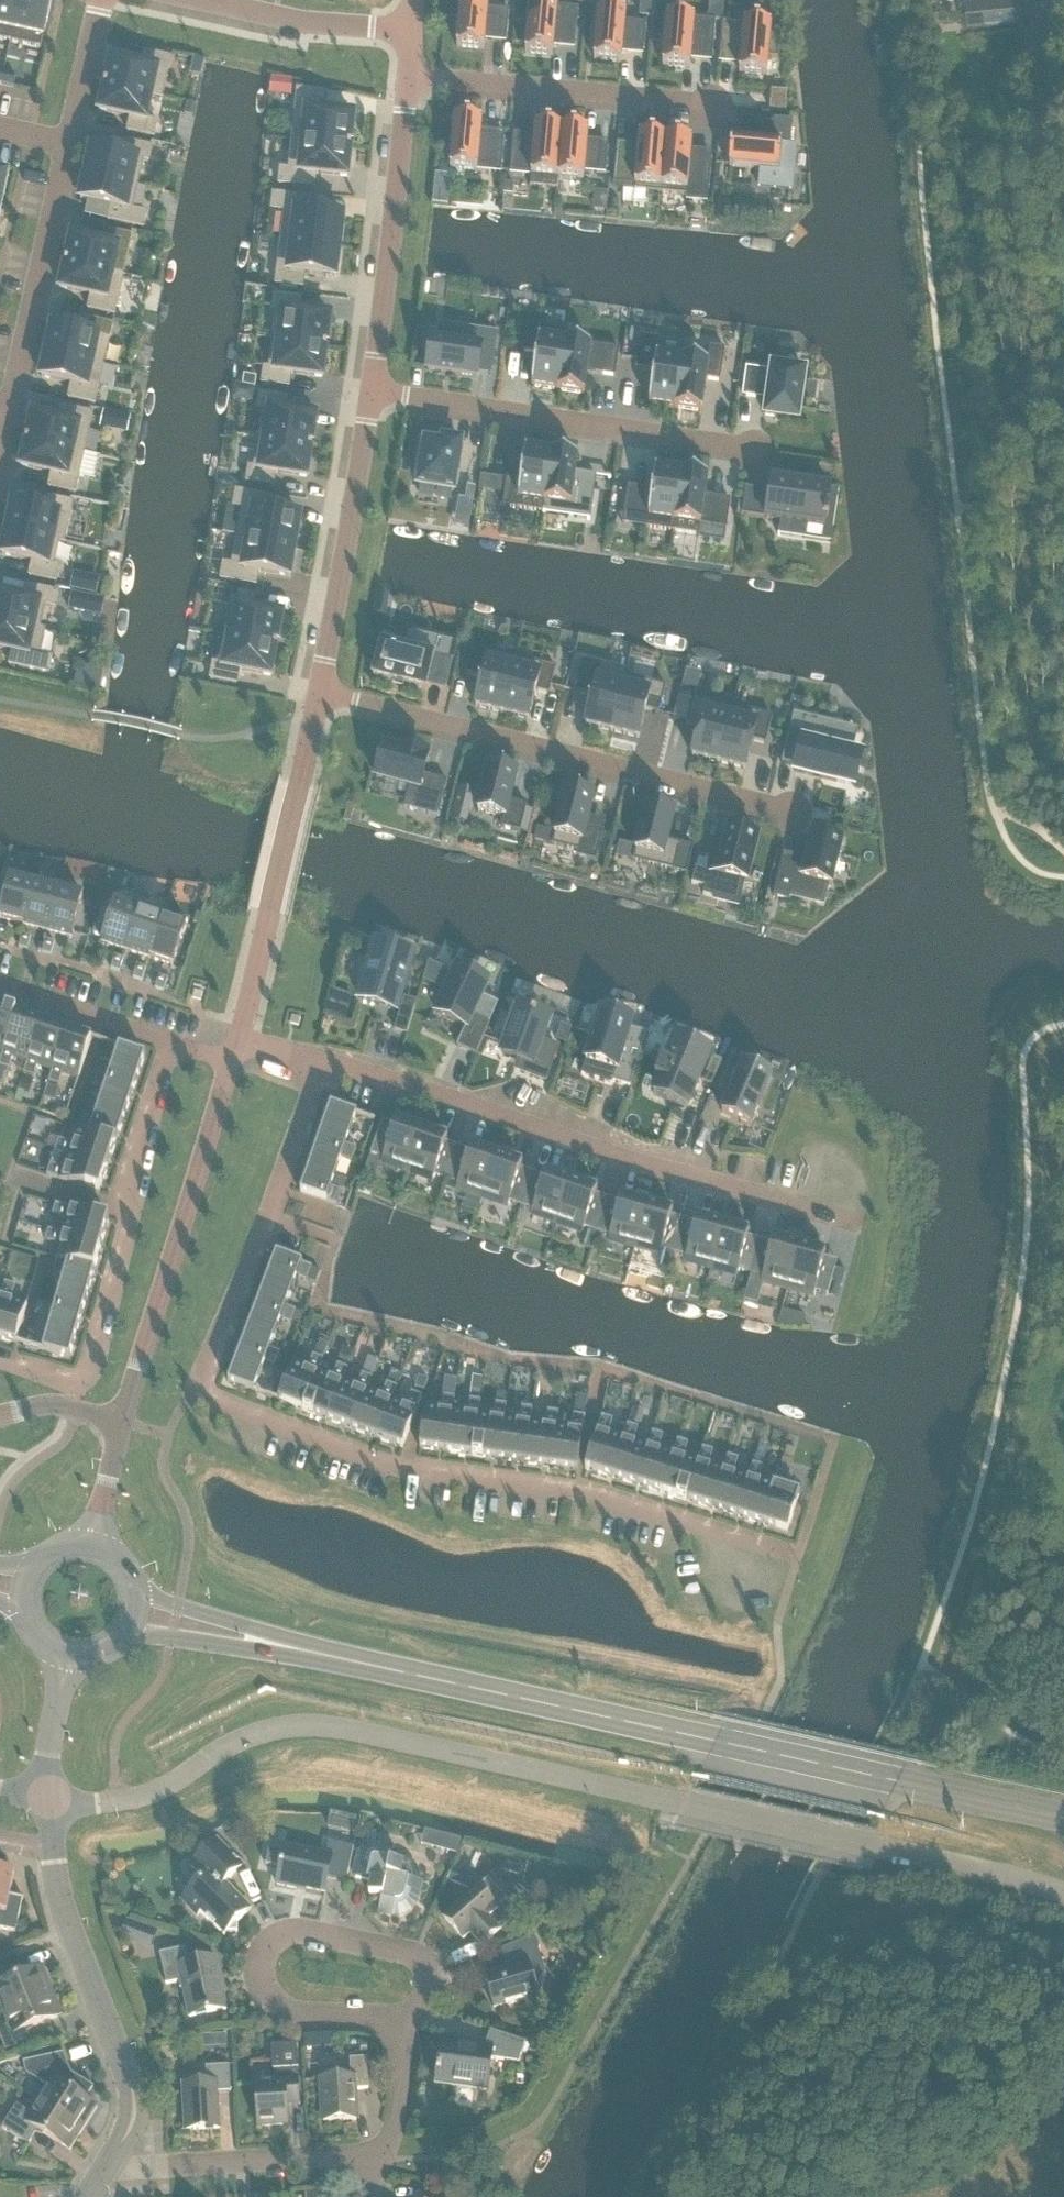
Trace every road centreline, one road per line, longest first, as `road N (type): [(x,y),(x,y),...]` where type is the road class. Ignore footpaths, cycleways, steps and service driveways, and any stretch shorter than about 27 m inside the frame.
road 1 (unclassified): [(49,1799),(83,1804),(151,1794),(250,1738),(331,1726),(879,1845),(1063,1894)]
road 2 (residential): [(324,1059),(197,1390),(404,1467),(578,1489),(798,1558)]
road 3 (primary): [(1063,1816),(291,1648)]
road 4 (residential): [(324,1059),(618,1156),(854,1222)]
road 5 (residential): [(318,689),(791,812)]
road 6 (residential): [(0,1358),(72,1378),(88,1369),(129,1223),(126,1191),(170,1043)]
road 7 (residential): [(10,410),(102,0)]
road 8 (residential): [(403,2022),(280,2010),(264,1991),(268,1942),(294,1930),(413,1953),(429,1971),(419,2007)]
road 9 (residential): [(371,389),(754,451)]
road 10 (unclassified): [(229,1060),(121,1422)]
road 11 (unclassified): [(105,2168),(129,2122),(132,2089),(68,1925),(53,1853)]
road 12 (residential): [(371,389),(409,73)]
road 13 (residential): [(712,106),(409,73)]
road 14 (residential): [(318,689),(371,389)]
road 15 (residential): [(385,2156),(105,2168)]
road 16 (unclassified): [(298,783),(239,1037)]
road 17 (residential): [(411,28),(304,20),(208,0)]
road 18 (residential): [(170,1043),(0,986)]
road 19 (primary): [(291,1648),(135,1584)]
road 20 (primary): [(125,1637),(291,1648)]
road 21 (unclassified): [(49,1799),(69,1657)]
road 22 (residential): [(385,2156),(398,2123),(403,2022)]
road 23 (unclassified): [(121,1422),(93,1545)]
road 24 (unclassified): [(121,1422),(50,1404),(0,1414)]

